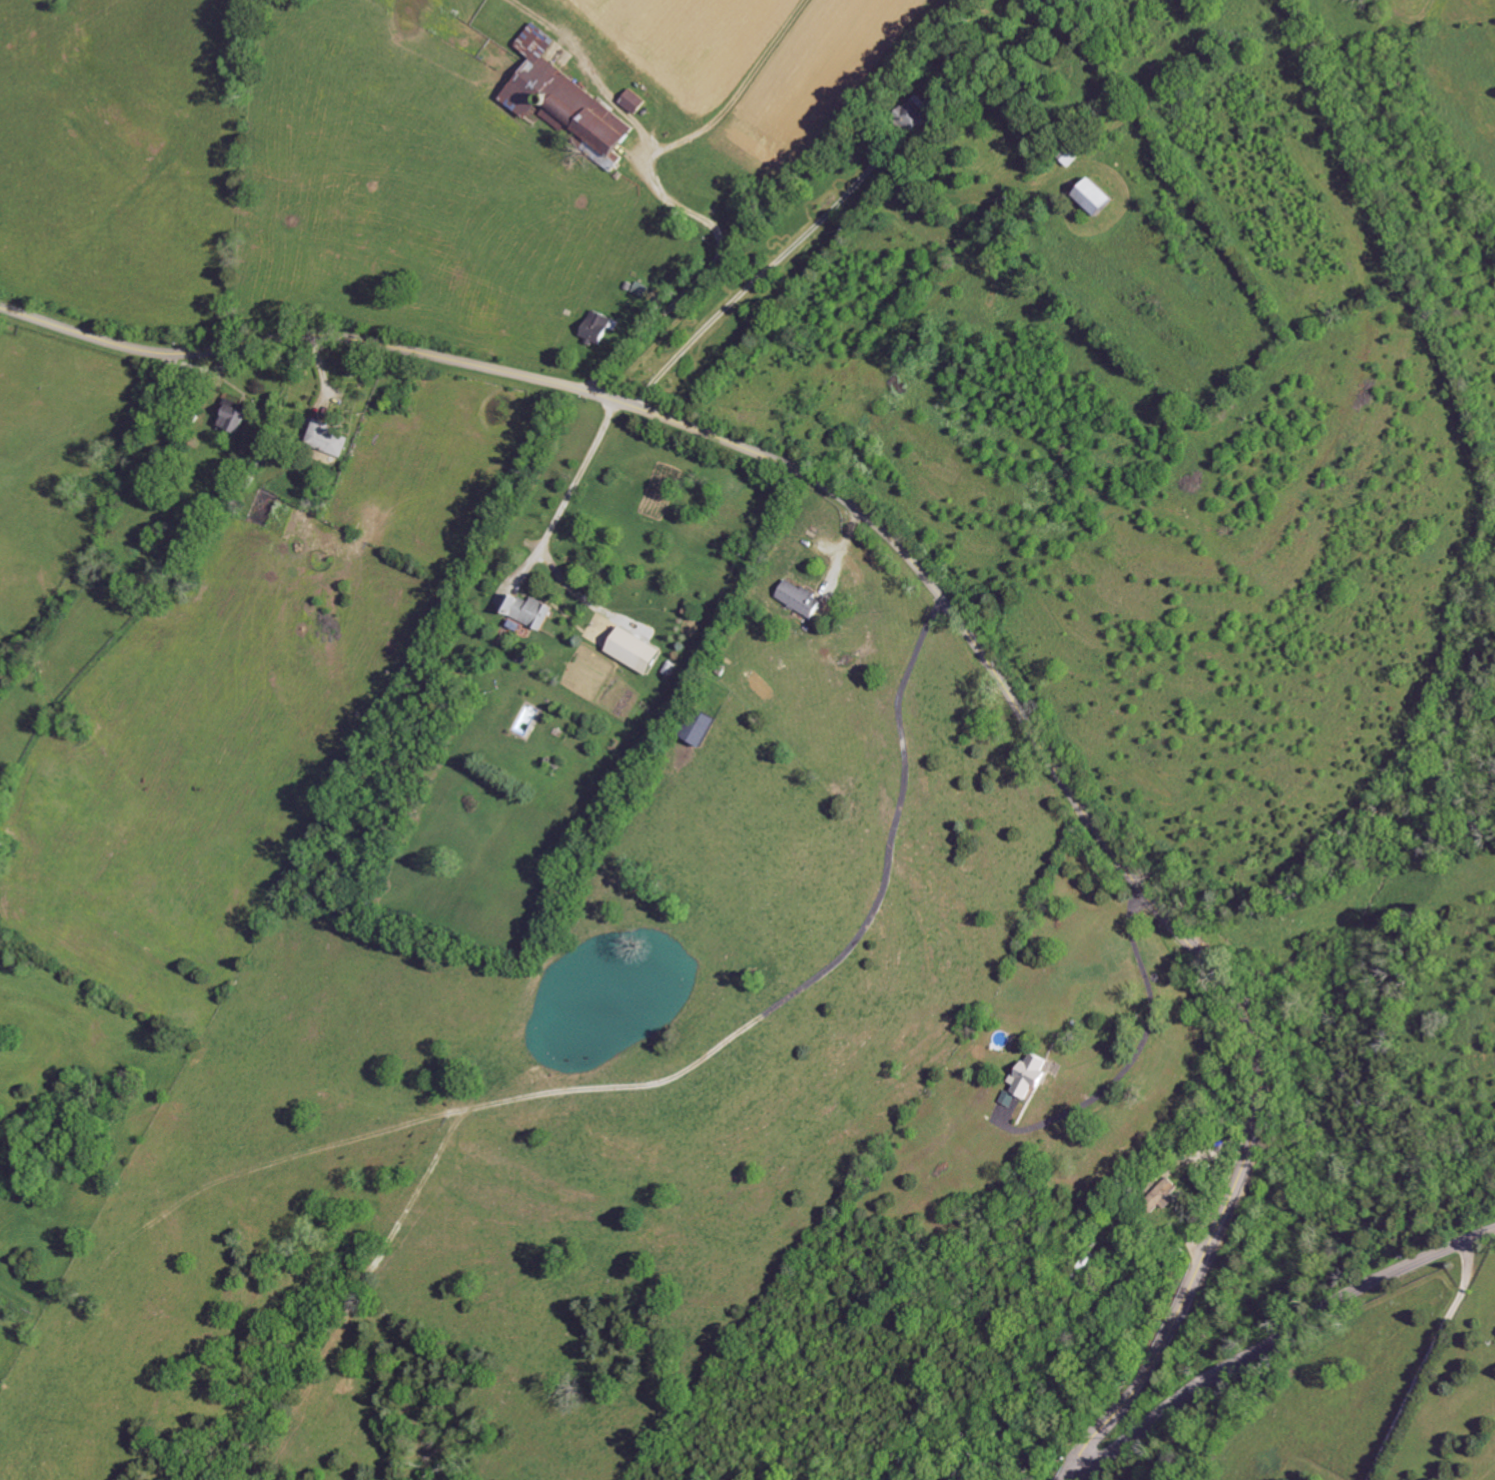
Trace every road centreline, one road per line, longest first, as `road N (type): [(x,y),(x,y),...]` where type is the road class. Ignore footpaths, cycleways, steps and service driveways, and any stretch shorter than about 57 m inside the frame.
road 1 (tertiary): [(1067,1479),(1166,1344),(1239,1178),(1262,1099),(1257,1031),(1229,987),(1107,847),(977,646),(892,539),(797,471),(605,397),(324,337),(150,353),(0,307)]
road 2 (residential): [(1081,1479),(1320,1313),(1494,1233)]

